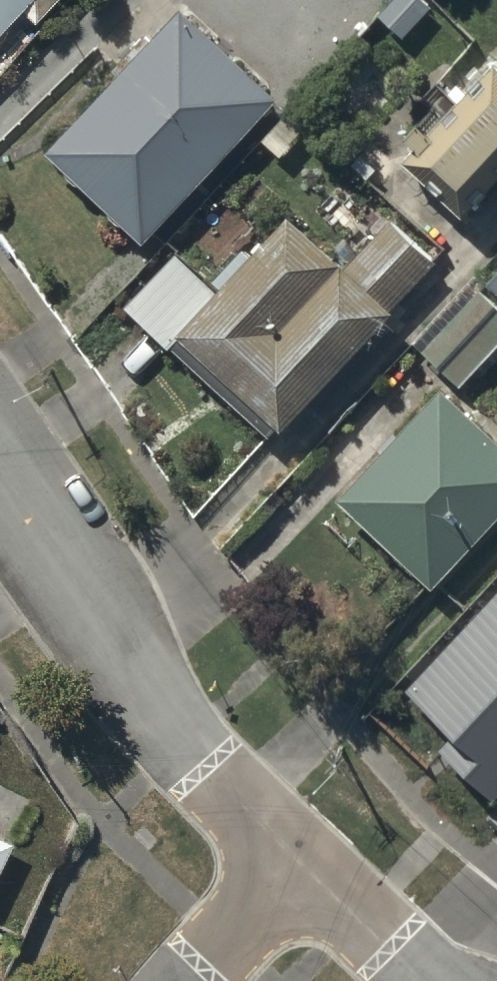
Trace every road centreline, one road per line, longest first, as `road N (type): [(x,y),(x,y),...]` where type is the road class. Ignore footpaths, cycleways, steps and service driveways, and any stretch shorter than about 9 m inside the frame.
road 1 (residential): [(299,868),(185,743),(0,487)]
road 2 (residential): [(424,980),(299,868)]
road 3 (residential): [(299,868),(197,980)]

